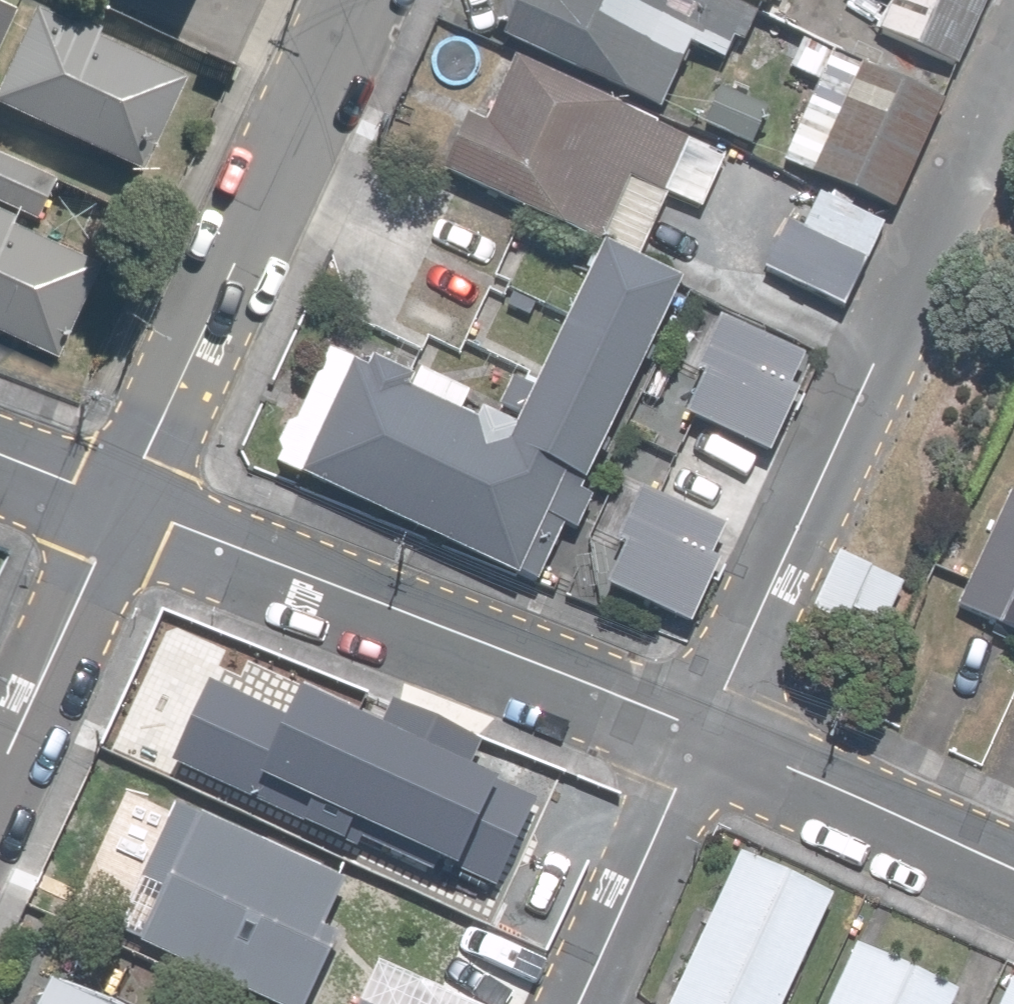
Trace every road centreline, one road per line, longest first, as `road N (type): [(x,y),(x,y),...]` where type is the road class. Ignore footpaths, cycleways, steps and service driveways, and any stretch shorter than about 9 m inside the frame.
road 1 (residential): [(1013,57),(708,721)]
road 2 (residential): [(127,501),(708,721)]
road 3 (residential): [(358,0),(127,501)]
road 4 (residential): [(708,721),(1013,867)]
road 5 (residential): [(708,721),(577,1003)]
road 6 (residential): [(127,501),(0,774)]
road 7 (residential): [(0,452),(127,501)]

